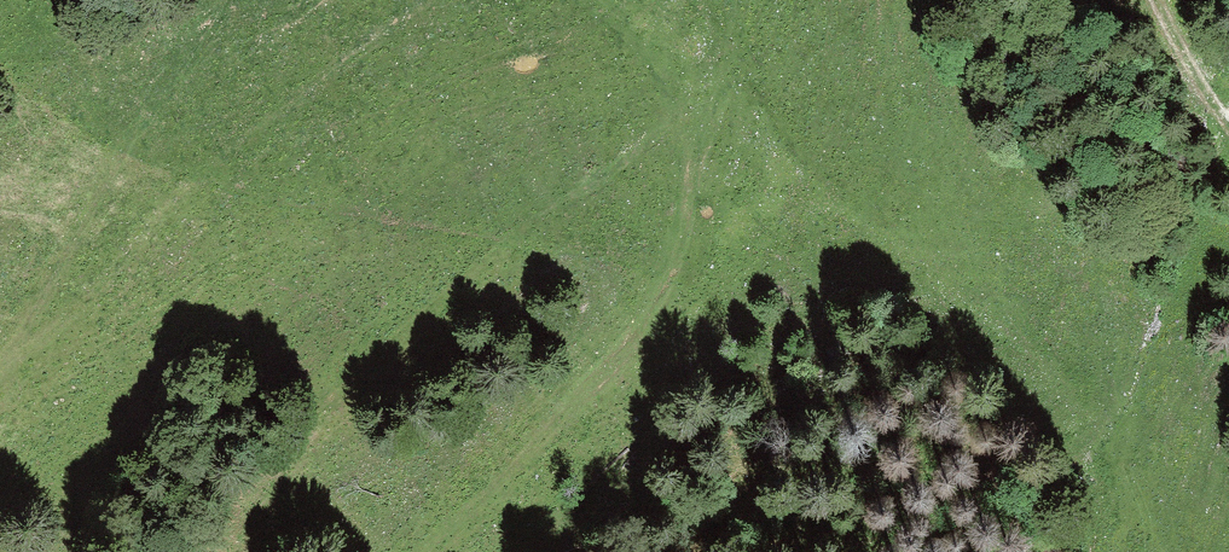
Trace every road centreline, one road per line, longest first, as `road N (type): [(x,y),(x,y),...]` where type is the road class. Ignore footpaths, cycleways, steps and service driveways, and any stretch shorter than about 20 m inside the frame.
road 1 (track): [(745,0),(731,79),(660,152),(479,258),(307,414),(226,551)]
road 2 (track): [(731,79),(655,327),(452,551)]

